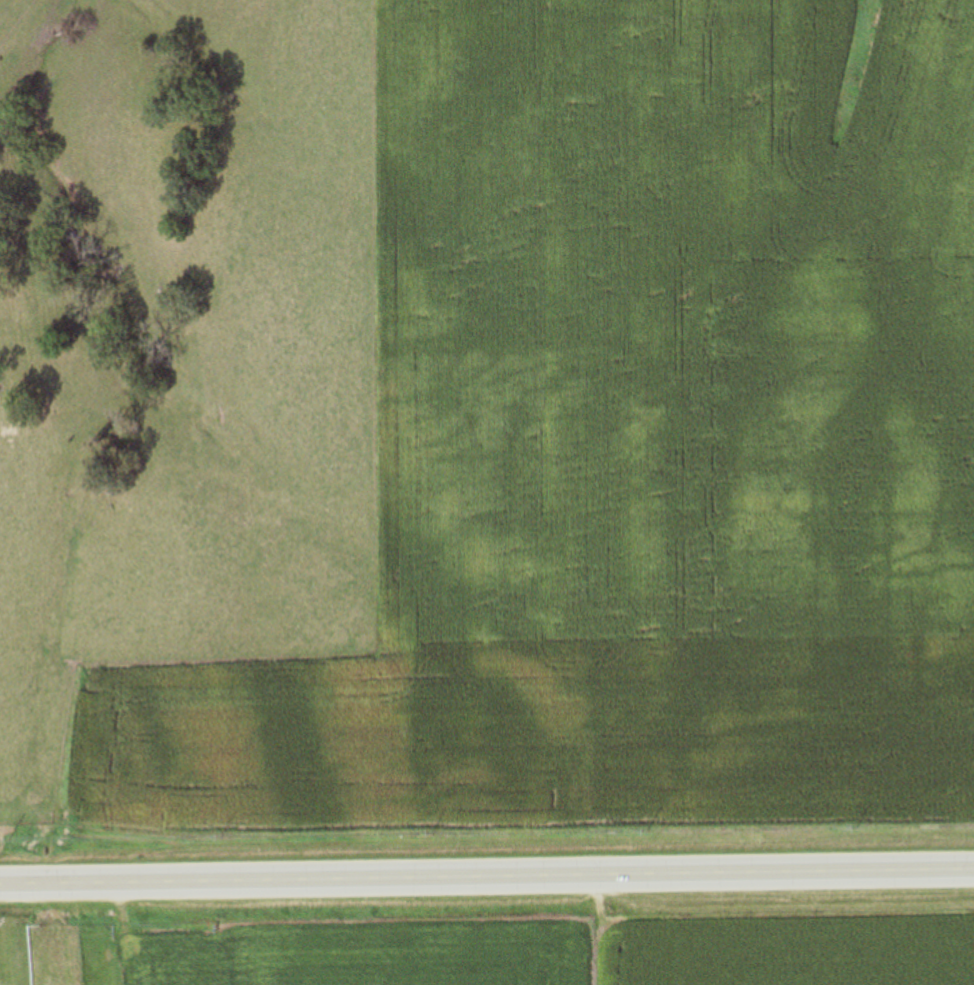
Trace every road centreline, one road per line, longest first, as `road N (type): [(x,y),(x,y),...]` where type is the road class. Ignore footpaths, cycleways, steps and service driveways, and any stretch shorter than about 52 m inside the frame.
road 1 (primary): [(0,888),(973,873)]

